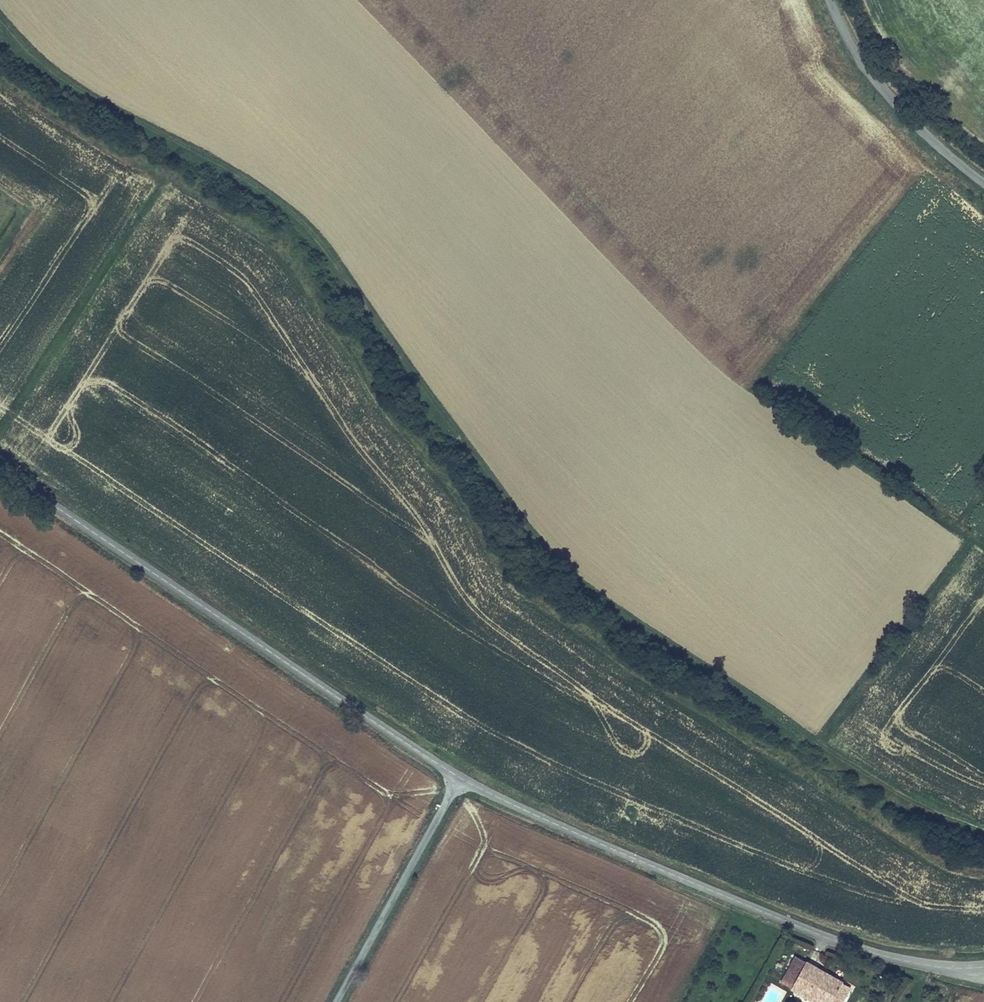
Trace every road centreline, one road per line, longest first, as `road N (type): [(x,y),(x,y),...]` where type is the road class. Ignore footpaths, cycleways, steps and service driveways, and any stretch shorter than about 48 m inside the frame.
road 1 (tertiary): [(948,968),(816,934),(458,777),(0,471)]
road 2 (unclassified): [(983,180),(885,88),(831,0)]

